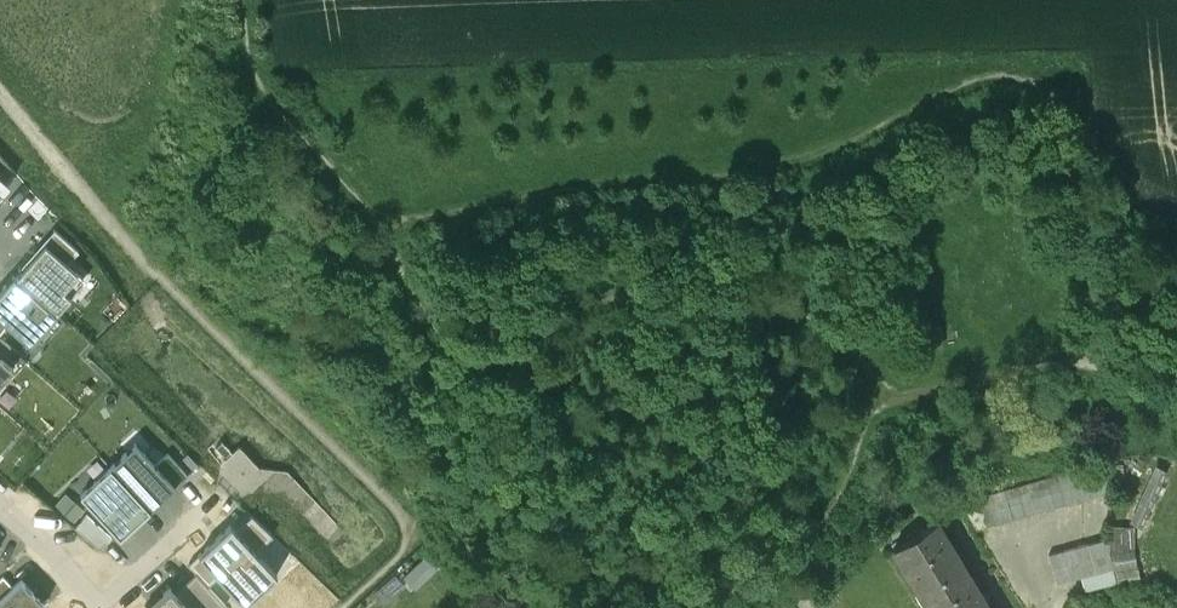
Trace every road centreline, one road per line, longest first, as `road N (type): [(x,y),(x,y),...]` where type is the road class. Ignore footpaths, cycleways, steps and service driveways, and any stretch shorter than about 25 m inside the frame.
road 1 (residential): [(103,607),(223,497)]
road 2 (residential): [(0,509),(63,565),(93,607)]

